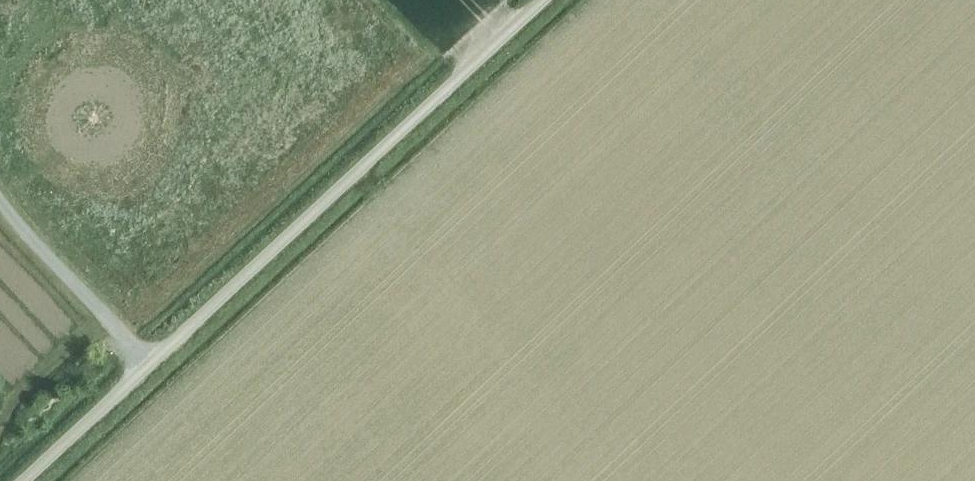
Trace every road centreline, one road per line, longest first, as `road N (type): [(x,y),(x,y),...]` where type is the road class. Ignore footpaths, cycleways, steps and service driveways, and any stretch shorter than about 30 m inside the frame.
road 1 (unclassified): [(23,480),(542,0)]

